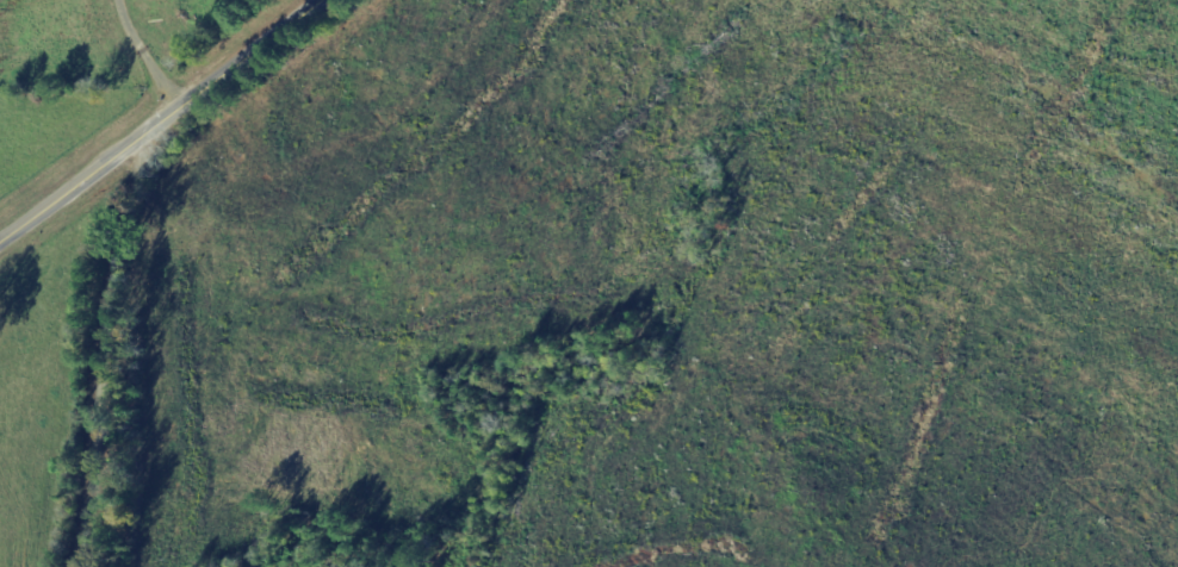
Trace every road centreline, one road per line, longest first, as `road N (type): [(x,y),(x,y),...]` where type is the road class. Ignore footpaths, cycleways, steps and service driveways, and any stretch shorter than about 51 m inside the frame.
road 1 (secondary): [(321,0),(0,241)]

